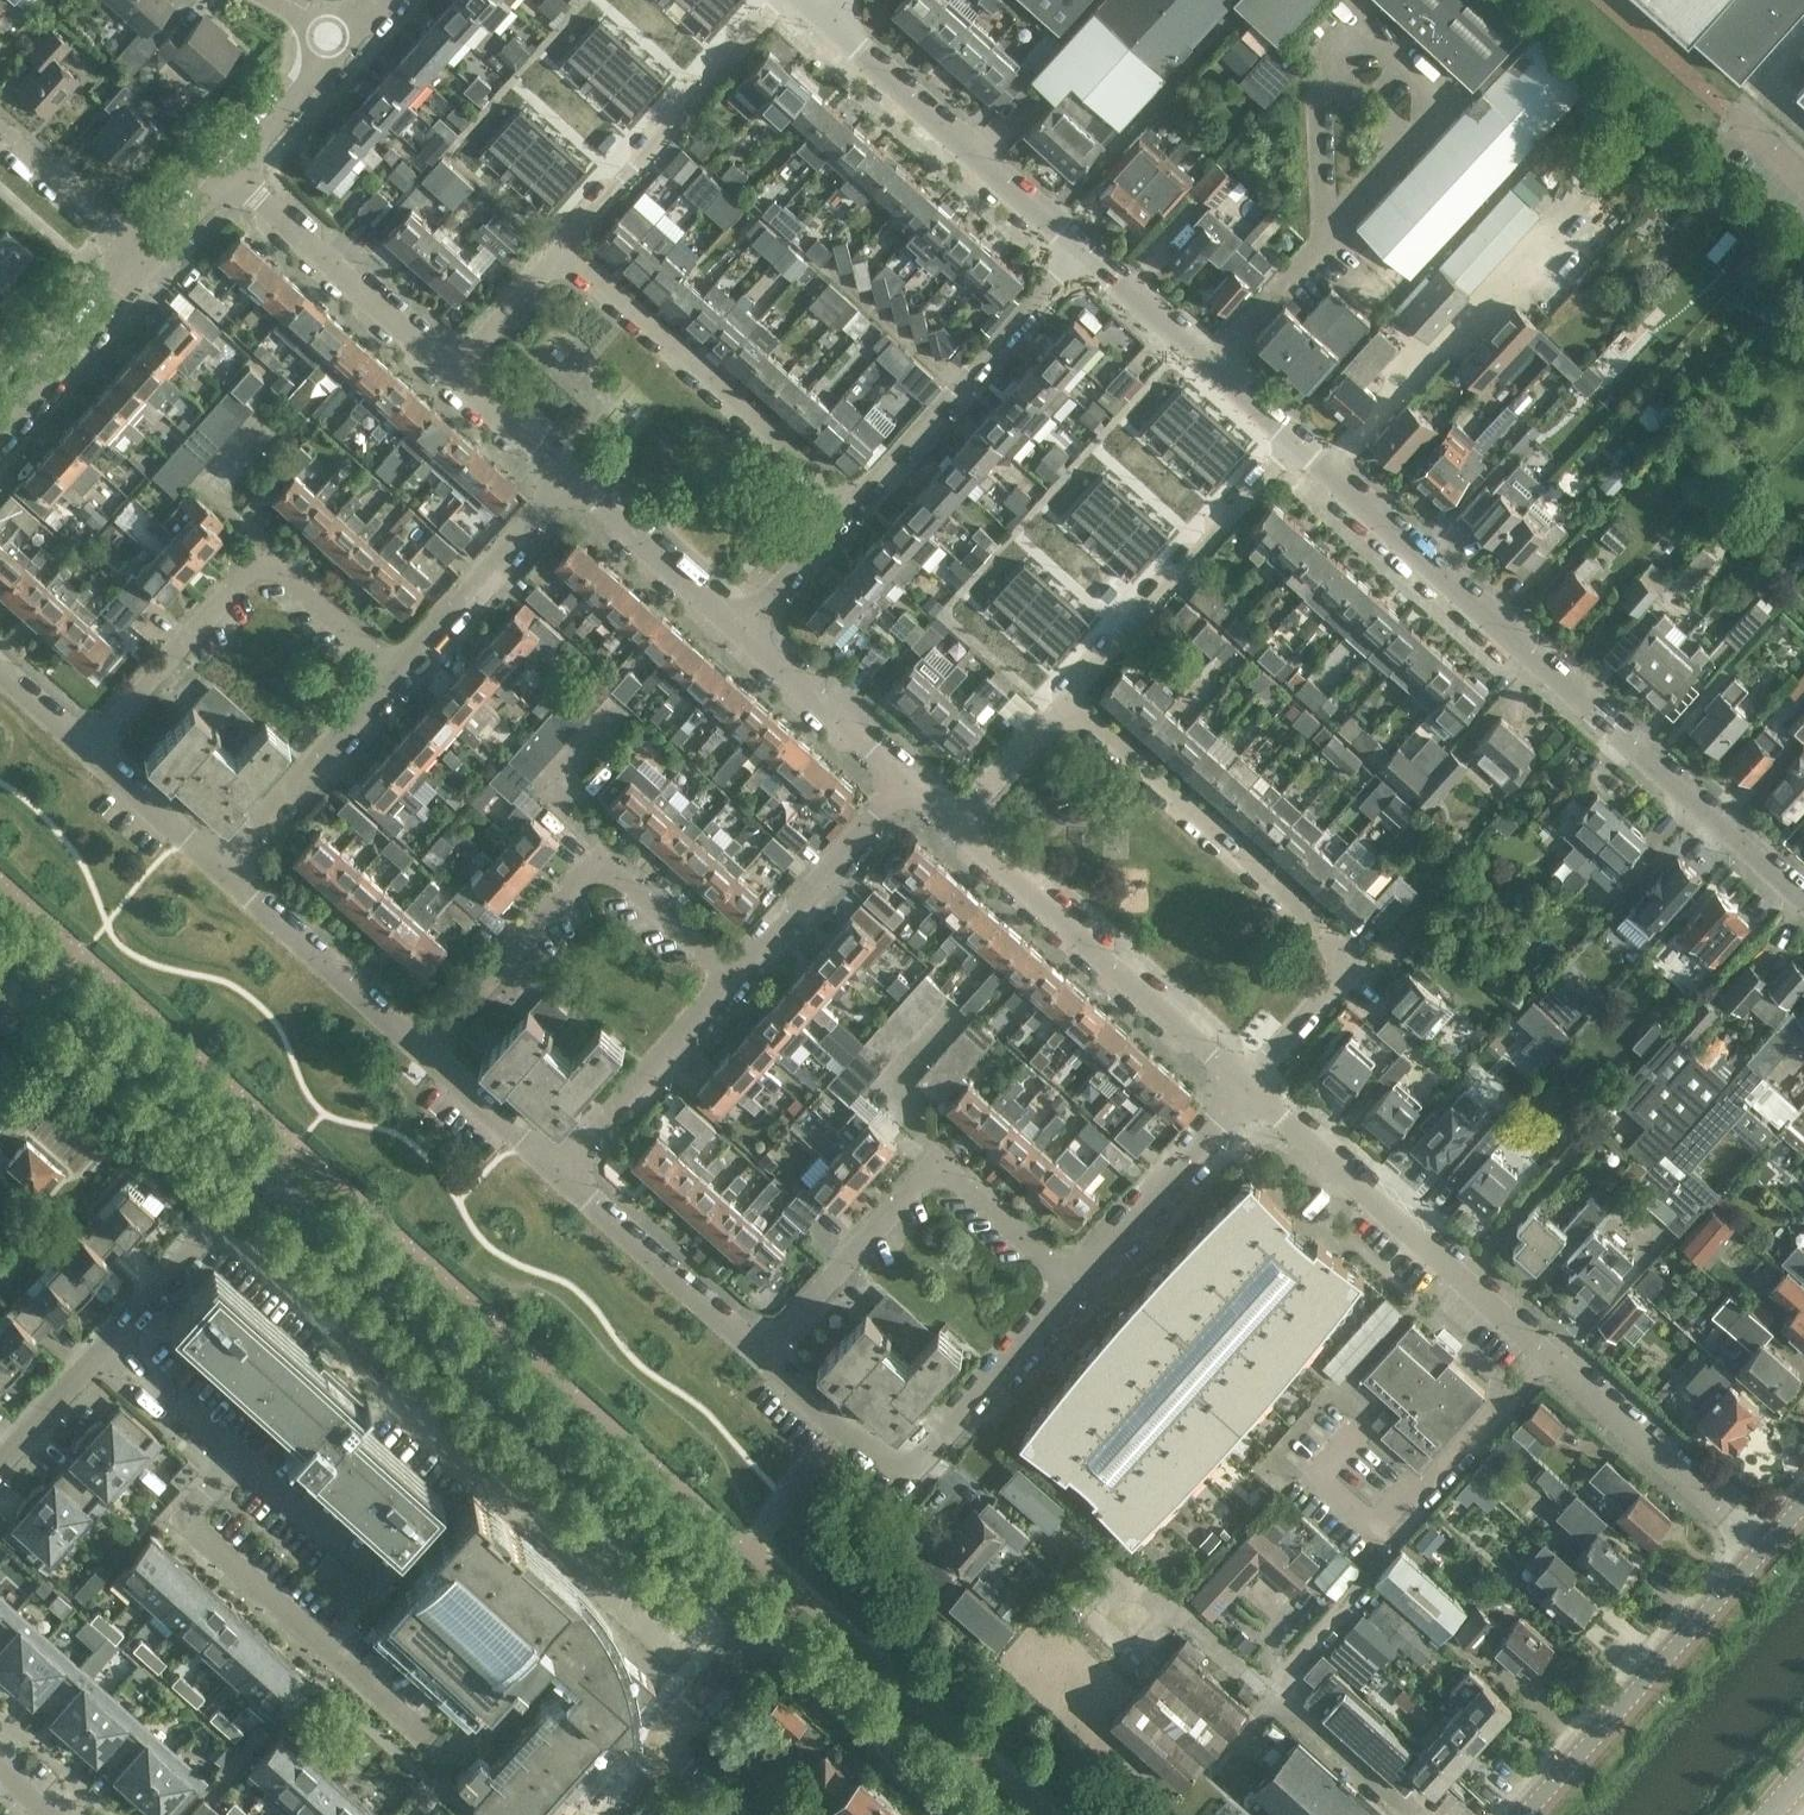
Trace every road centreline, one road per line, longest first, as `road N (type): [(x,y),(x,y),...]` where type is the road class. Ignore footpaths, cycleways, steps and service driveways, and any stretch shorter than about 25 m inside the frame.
road 1 (residential): [(1765,1549),(1251,1088)]
road 2 (residential): [(1803,898),(1297,448)]
road 3 (tertiary): [(762,1629),(258,1177)]
road 4 (residential): [(1251,1088),(1364,965),(1069,699)]
road 5 (residential): [(532,1686),(484,1740),(445,1746),(425,1736),(184,1520),(235,1455)]
road 6 (residential): [(1251,1088),(960,825)]
road 7 (residential): [(856,501),(570,249)]
road 8 (residential): [(1085,258),(820,7)]
road 9 (tertiary): [(1526,1814),(1765,1549)]
road 10 (tertiary): [(258,1177),(0,946)]
road 11 (residential): [(1297,448),(1069,699)]
road 12 (residential): [(856,501),(1085,258)]
road 13 (residential): [(782,0),(570,249)]
road 14 (residential): [(452,363),(235,170)]
road 15 (residential): [(1297,448),(1085,258)]
road 16 (tertiary): [(968,1814),(762,1629)]
road 17 (residential): [(766,1353),(561,1170)]
road 18 (residential): [(430,1048),(229,866)]
road 19 (residential): [(736,982),(913,782)]
road 20 (residential): [(1078,1283),(1251,1088)]
road 21 (residential): [(229,866),(400,670)]
road 22 (residential): [(400,670),(575,479)]
road 23 (residential): [(561,1170),(736,982)]
road 24 (residential): [(766,1353),(940,1165)]
road 25 (residential): [(95,747),(264,556)]
road 26 (residential): [(430,1048),(601,863)]
road 27 (residential): [(918,1453),(1078,1283)]
road 28 (residential): [(913,782),(745,628)]
road 29 (residential): [(745,628),(575,479)]
road 30 (residential): [(258,1177),(109,1346)]
road 31 (residential): [(0,428),(153,264)]
road 32 (residential): [(620,710),(544,795),(602,850),(601,863)]
road 33 (residential): [(952,1012),(880,1094),(938,1147),(940,1165)]
road 34 (residential): [(153,264),(0,127)]
road 35 (residential): [(384,1585),(235,1455)]
road 36 (residential): [(918,1453),(879,1456),(766,1353)]
road 37 (residential): [(940,1165),(1078,1283)]
road 38 (residential): [(601,863),(736,982)]
road 39 (residential): [(229,866),(95,747)]
road 40 (residential): [(561,1170),(430,1048)]
road 41 (residential): [(264,556),(400,670)]
road 42 (residential): [(263,430),(209,491),(263,541),(264,556)]
road 43 (residential): [(575,479),(452,363)]
road 44 (residential): [(745,628),(856,501)]
road 45 (residential): [(235,1455),(109,1346)]
road 46 (residential): [(1069,699),(960,825)]
road 47 (residential): [(235,170),(340,41)]
road 48 (residential): [(109,1346),(0,1469)]
road 49 (residential): [(570,249),(452,363)]
road 50 (residential): [(654,1748),(762,1629)]
road 51 (residential): [(95,747),(0,665)]
road 52 (residential): [(153,264),(235,170)]

